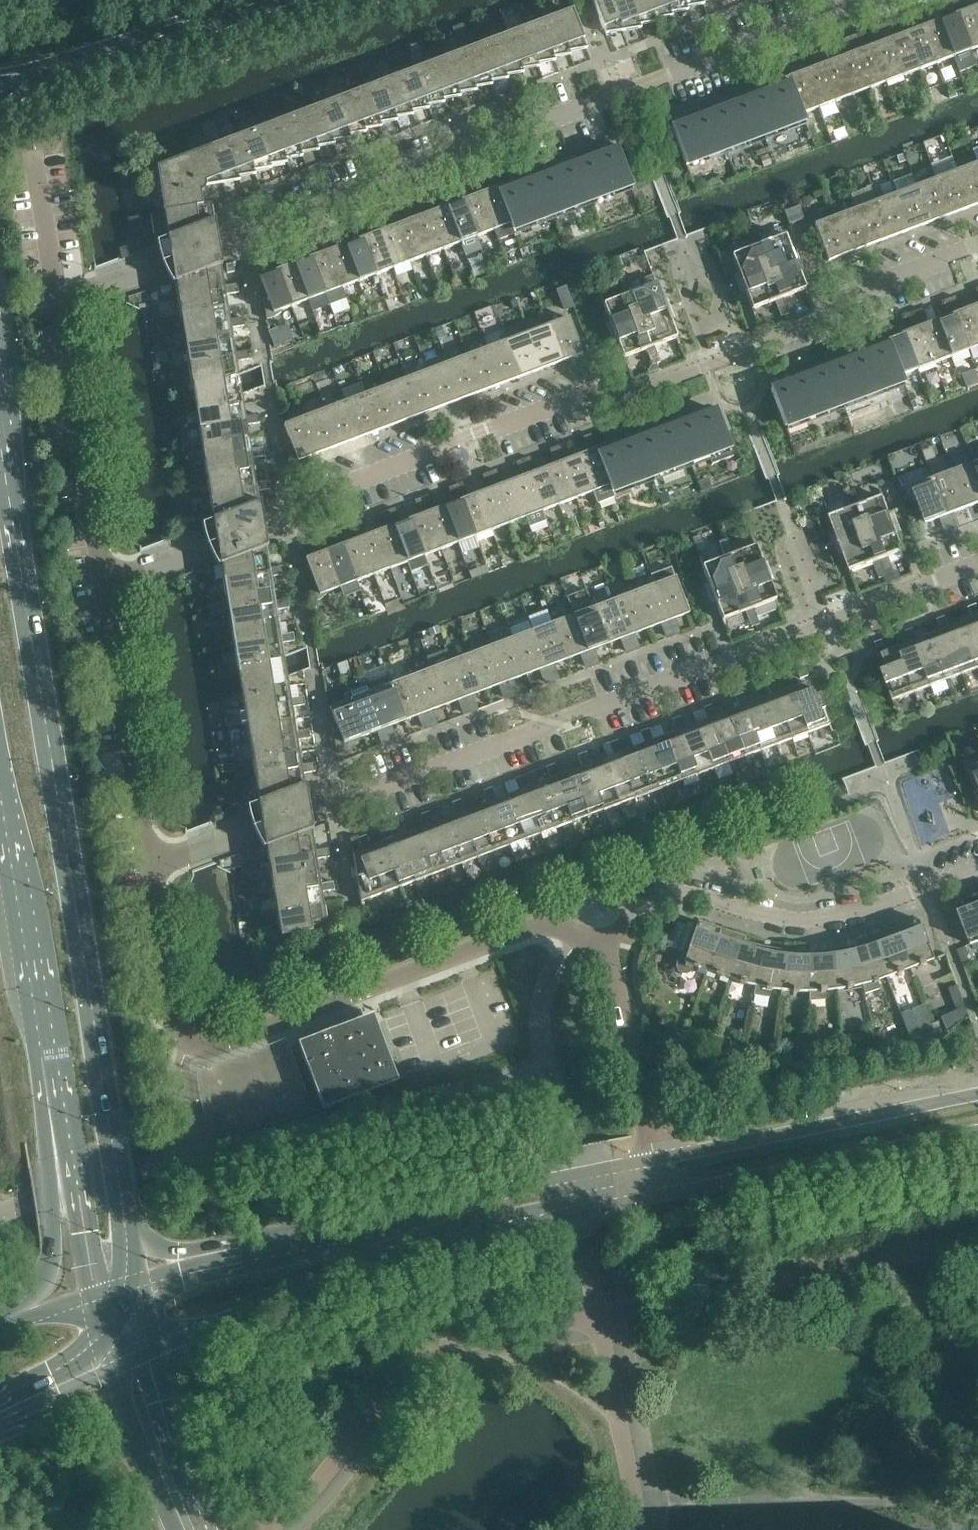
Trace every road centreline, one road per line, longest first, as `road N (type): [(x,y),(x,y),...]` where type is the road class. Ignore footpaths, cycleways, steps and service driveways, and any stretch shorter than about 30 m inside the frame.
road 1 (residential): [(100,585),(585,395),(610,401),(751,351),(838,316),(851,292),(977,244)]
road 2 (secondary): [(132,1278),(0,388)]
road 3 (residential): [(55,297),(870,0)]
road 4 (residential): [(228,837),(977,562)]
road 5 (residential): [(604,953),(578,933),(536,925),(221,1041),(193,1040),(171,1010),(150,862)]
road 6 (tertiary): [(146,1348),(418,1249),(663,1192)]
road 7 (tertiary): [(656,1158),(132,1278)]
road 8 (residential): [(604,953),(628,910),(660,890),(684,887),(763,912),(819,918),(977,867)]
road 9 (tertiary): [(977,1094),(656,1158)]
road 10 (tertiary): [(663,1192),(977,1129)]
road 11 (residential): [(100,585),(55,297)]
road 12 (secondary): [(0,777),(48,1057)]
road 13 (residential): [(150,862),(100,585)]
road 14 (motorway): [(13,85),(264,0)]
road 15 (secondary): [(48,1057),(47,1181),(61,1258),(52,1287),(33,1309)]
road 16 (secondary): [(48,1057),(93,1288)]
road 17 (unclassified): [(656,1158),(604,953)]
road 18 (tertiary): [(191,1529),(146,1348)]
road 19 (secondary): [(0,1420),(73,1412),(120,1431),(148,1461)]
road 20 (residential): [(55,297),(33,156)]

